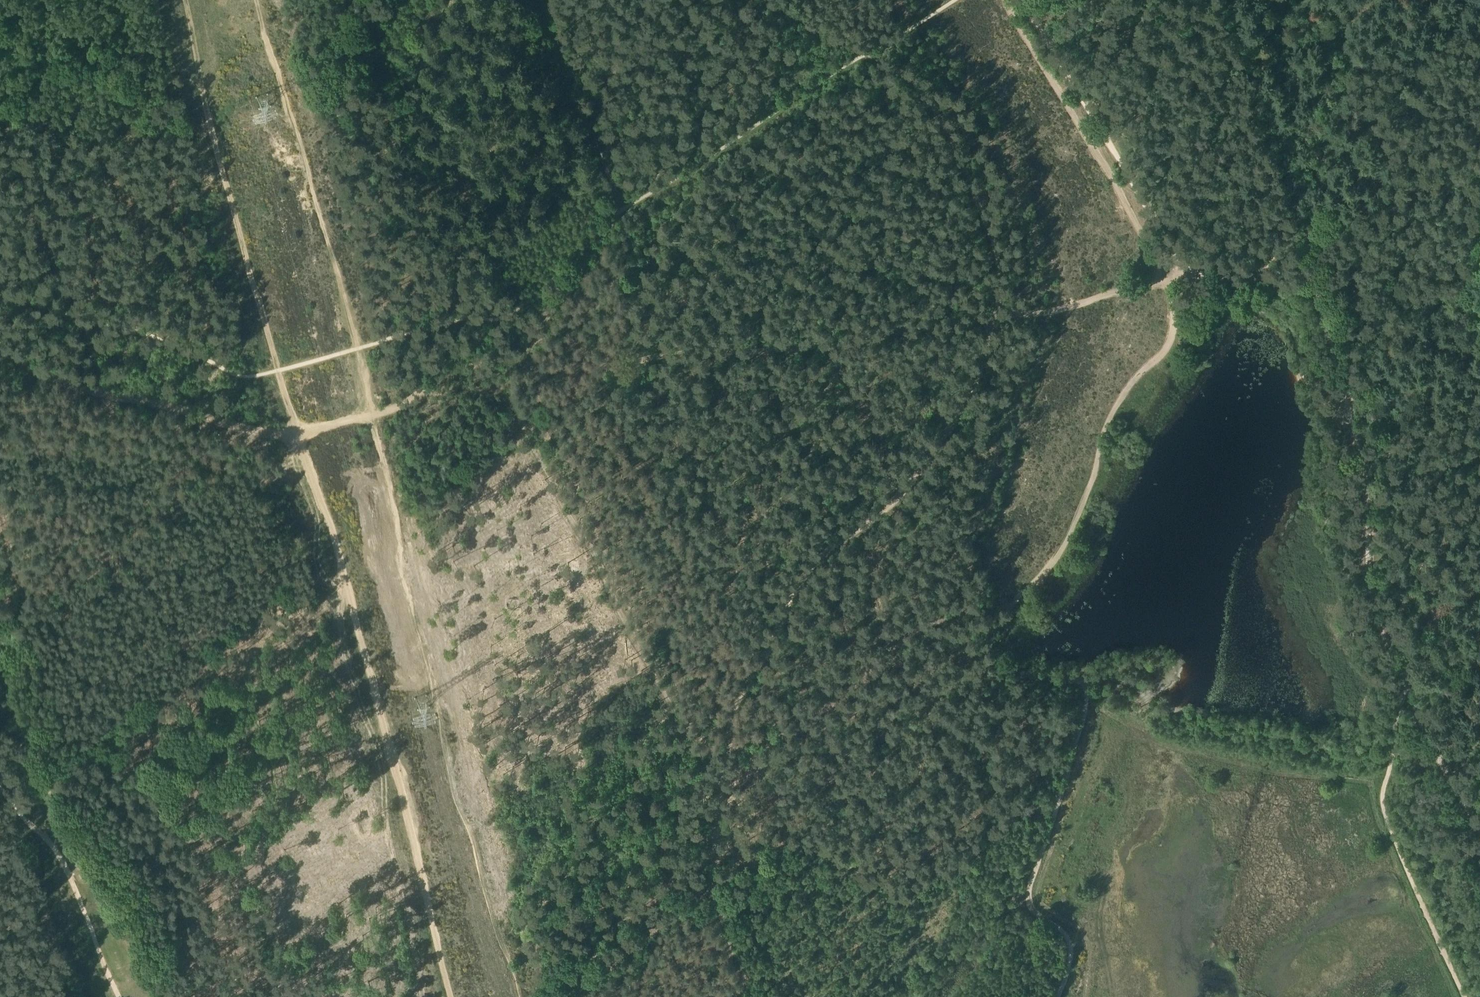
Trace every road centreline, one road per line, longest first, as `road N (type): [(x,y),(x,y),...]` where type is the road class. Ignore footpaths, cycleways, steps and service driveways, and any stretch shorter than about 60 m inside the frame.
road 1 (track): [(528,996),(468,828),(406,581),(376,421),(265,0)]
road 2 (track): [(1256,279),(1301,282),(1322,299),(1364,452),(1373,607),(1441,764)]
road 3 (track): [(735,751),(744,713),(807,591),(825,566),(913,494),(976,402),(998,339),(992,321)]
road 4 (track): [(992,321),(769,353),(515,367)]
road 5 (track): [(182,0),(299,431)]
road 6 (track): [(299,431),(336,545),(413,853)]
road 7 (track): [(686,746),(514,404),(515,367)]
road 8 (track): [(712,889),(757,854),(792,841),(904,901),(1058,799)]
road 9 (track): [(1021,0),(1175,264),(1256,279)]
road 10 (track): [(1004,604),(1063,548),(1110,419),(1167,348),(1176,317),(1166,278)]
road 11 (track): [(1060,996),(1071,948),(1064,932),(1031,913),(1024,896),(1089,681)]
road 12 (track): [(299,431),(268,435),(97,398),(0,344)]
road 13 (track): [(735,751),(762,747),(949,621),(1004,604)]
road 14 (track): [(992,321),(999,274),(981,203),(917,85),(870,59)]
road 15 (track): [(616,227),(876,63)]
road 16 (track): [(413,853),(496,814),(686,746)]
road 17 (track): [(97,398),(102,374),(9,128)]
road 18 (track): [(515,367),(464,369),(395,415),(299,431)]
road 19 (track): [(537,0),(621,215)]
road 20 (track): [(9,128),(198,78)]
road 21 (track): [(621,215),(515,367)]
road 22 (track): [(571,996),(708,894)]
road 23 (track): [(454,996),(413,853)]
road 24 (track): [(708,894),(735,751)]
road 25 (track): [(1004,604),(1001,646),(1015,671),(1089,681)]
road 26 (track): [(757,854),(686,746)]
road 27 (track): [(761,0),(870,59)]

